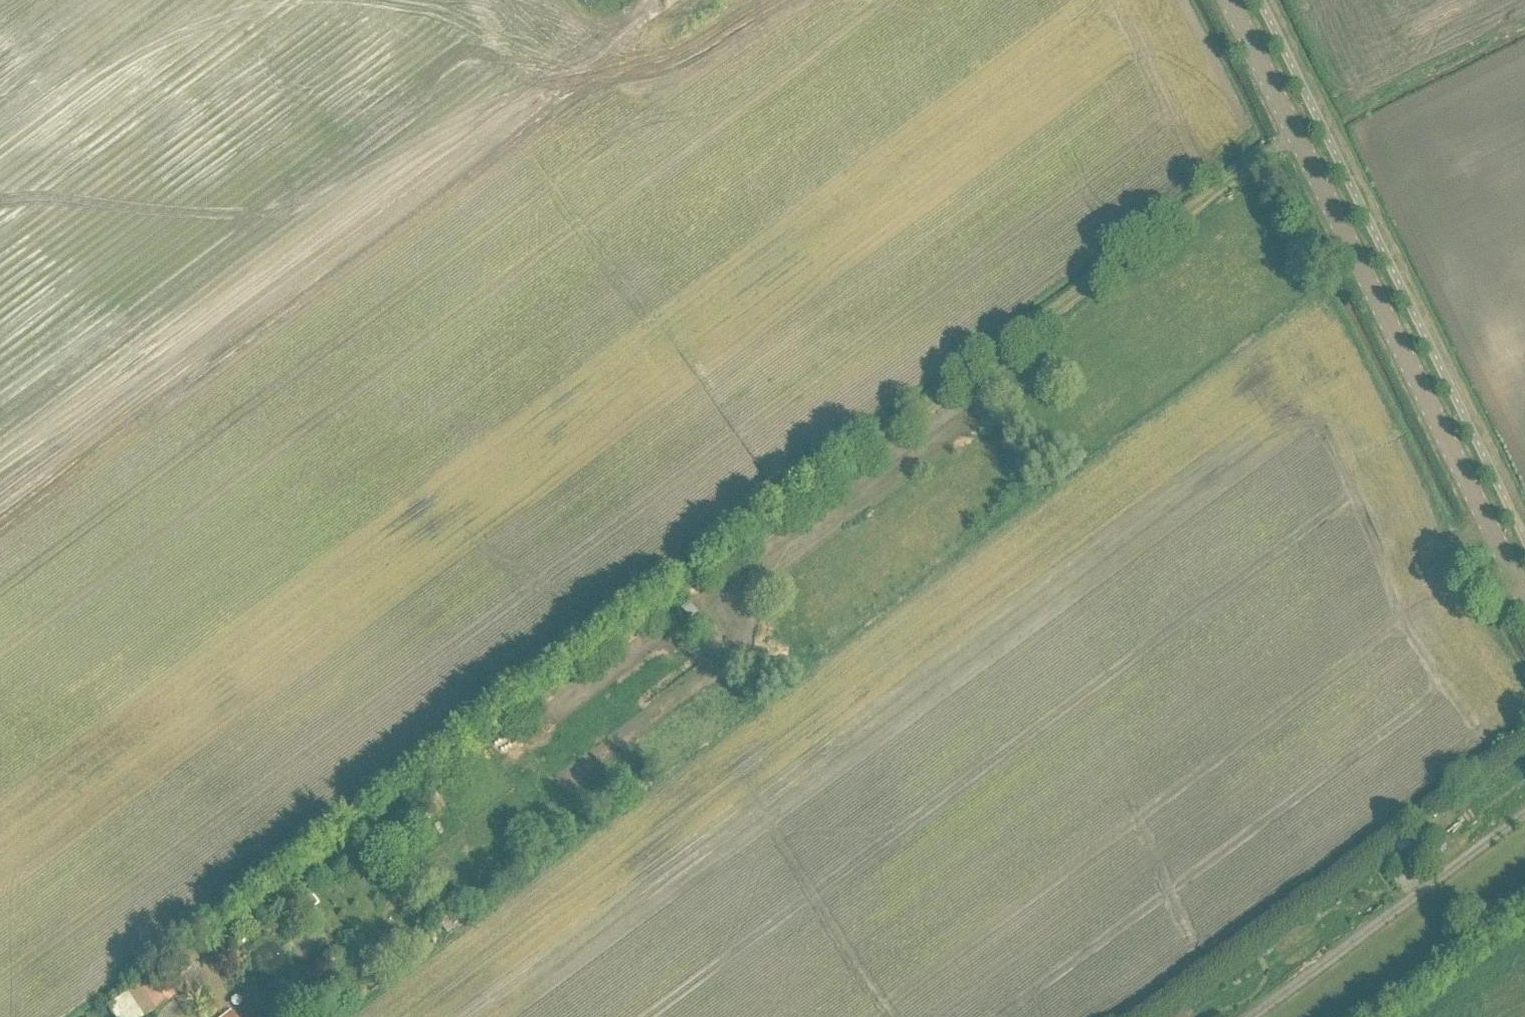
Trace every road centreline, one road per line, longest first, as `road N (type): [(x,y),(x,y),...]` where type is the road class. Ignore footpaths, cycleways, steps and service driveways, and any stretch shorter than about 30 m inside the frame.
road 1 (secondary): [(1524,603),(1225,0)]

